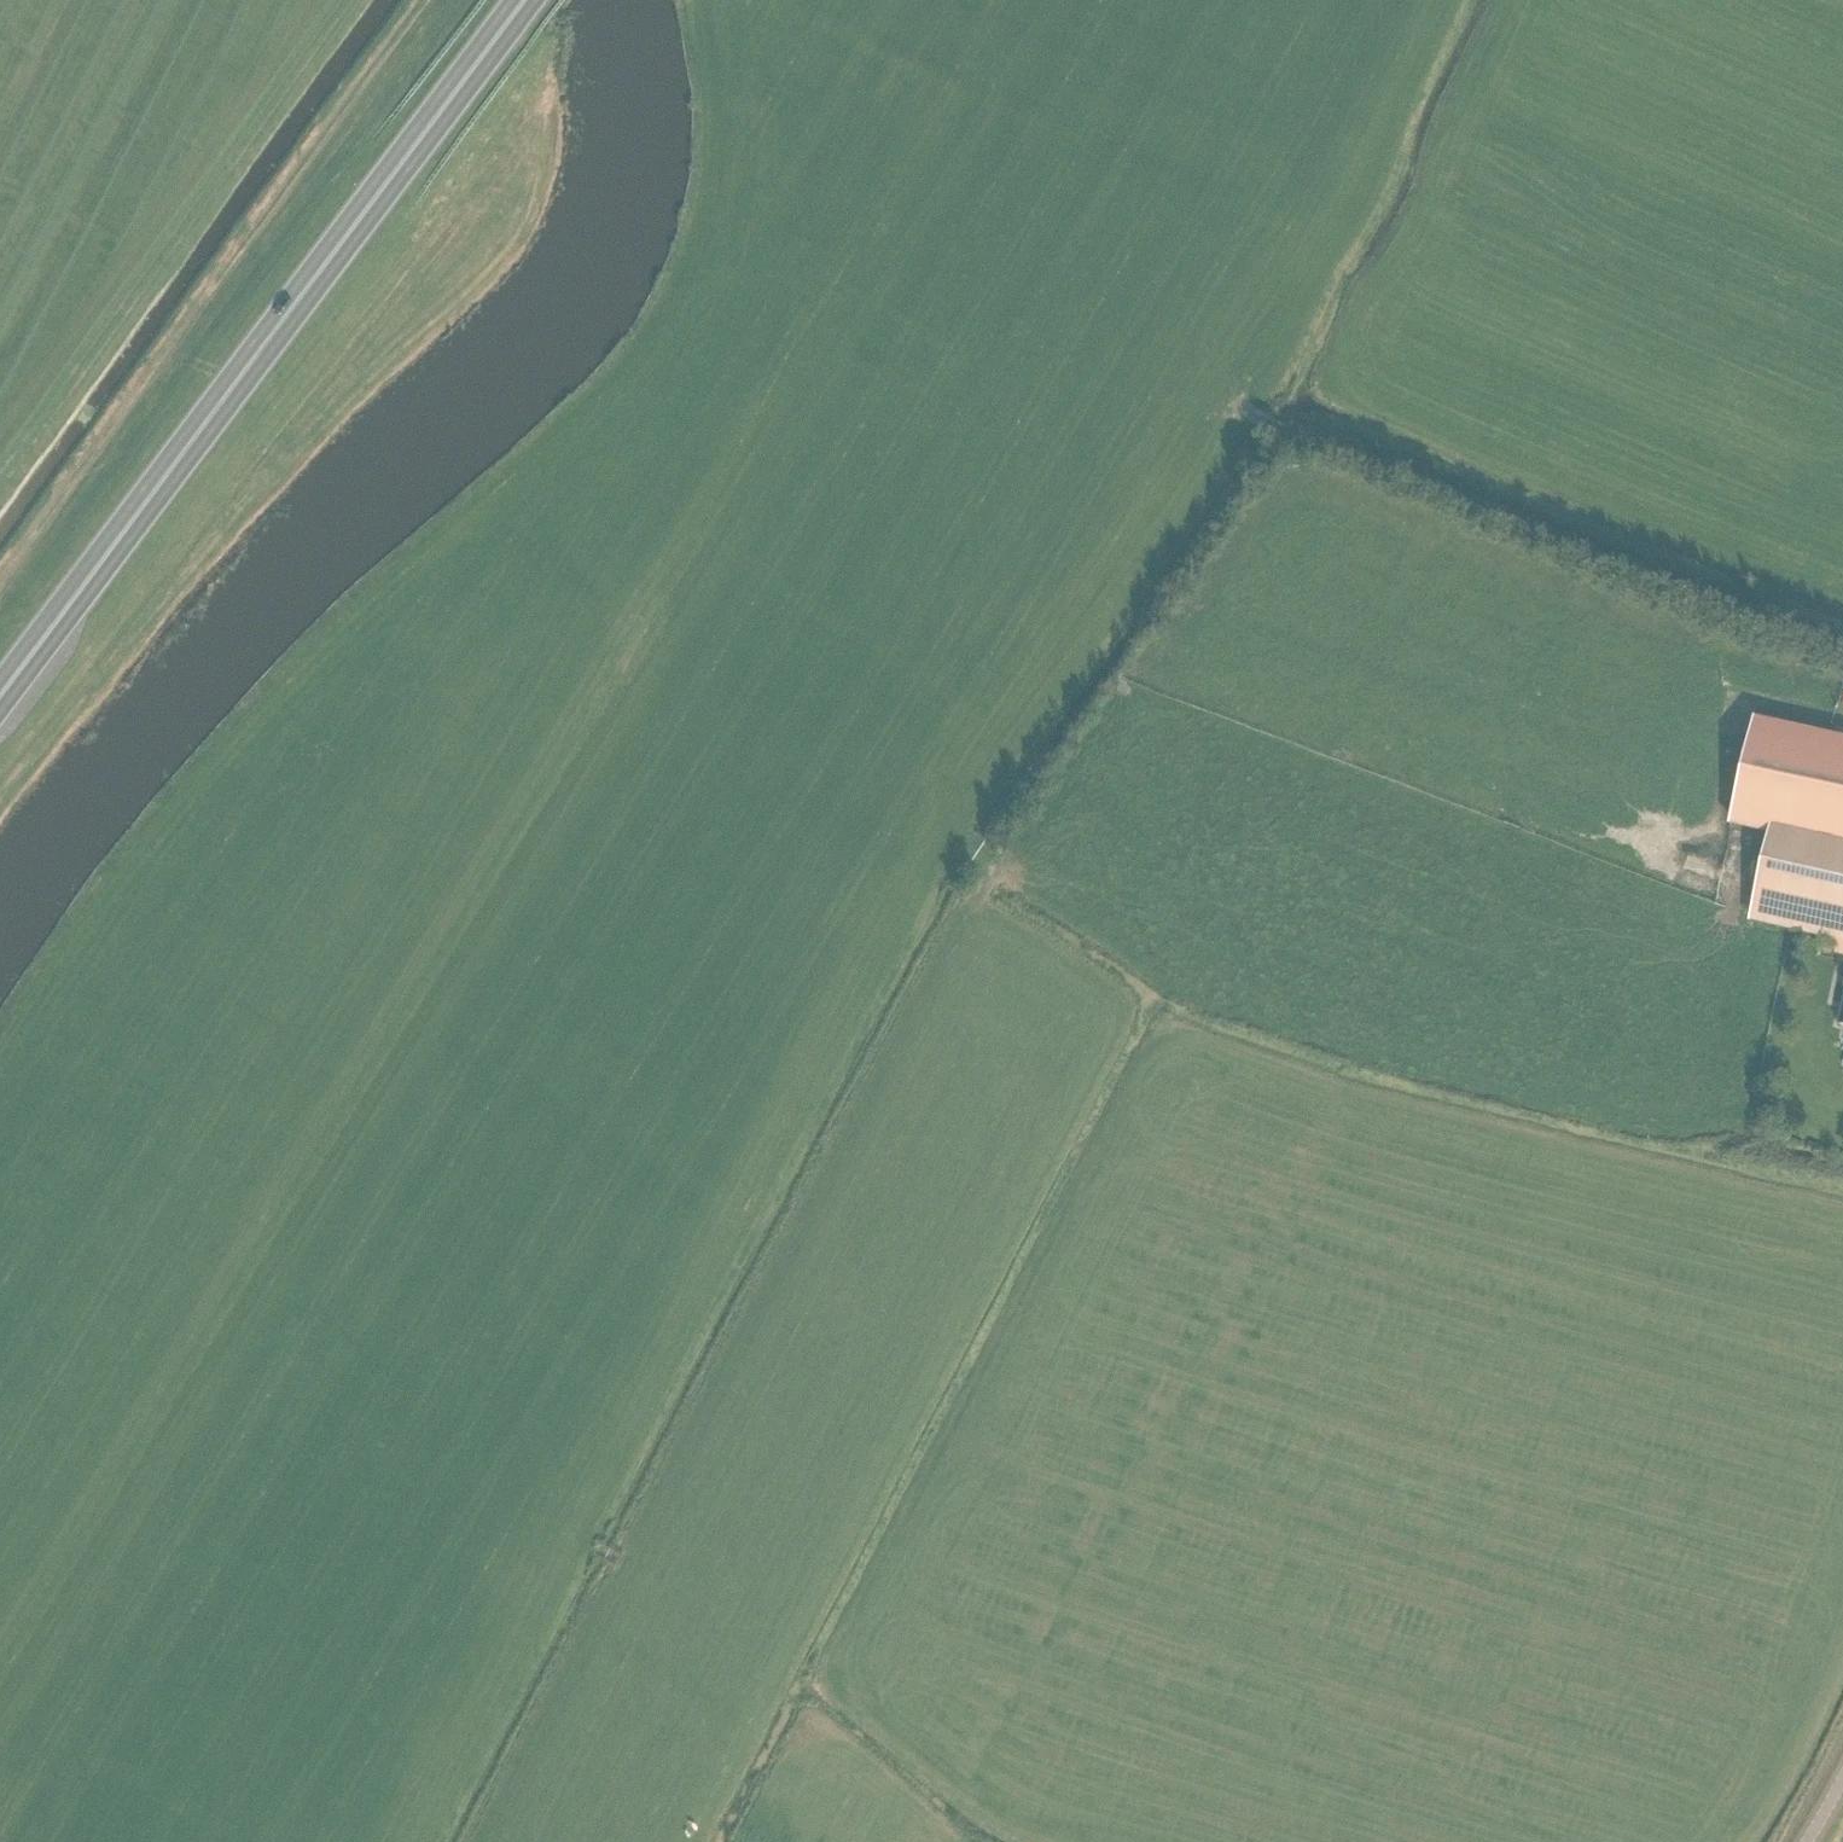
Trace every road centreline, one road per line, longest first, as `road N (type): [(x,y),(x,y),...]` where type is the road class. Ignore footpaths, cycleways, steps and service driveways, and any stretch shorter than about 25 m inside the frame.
road 1 (track): [(1842,648),(1267,423),(1252,397),(1261,361),(1292,329),(1372,192),(1449,0)]
road 2 (trunk): [(0,695),(522,0)]

